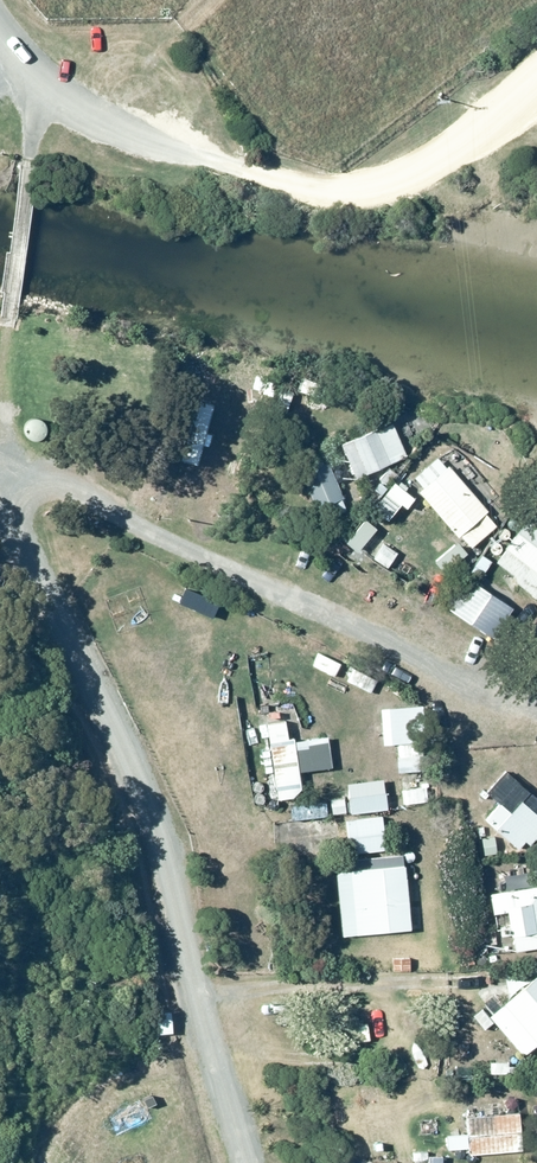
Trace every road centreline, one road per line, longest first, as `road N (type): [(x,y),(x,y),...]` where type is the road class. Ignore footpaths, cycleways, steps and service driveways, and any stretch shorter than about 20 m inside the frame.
road 1 (unclassified): [(266,1162),(178,860),(5,461)]
road 2 (residential): [(5,461),(92,496),(536,722)]
road 3 (unclassified): [(5,461),(12,326),(48,97)]
road 4 (tertiary): [(48,97),(248,176)]

